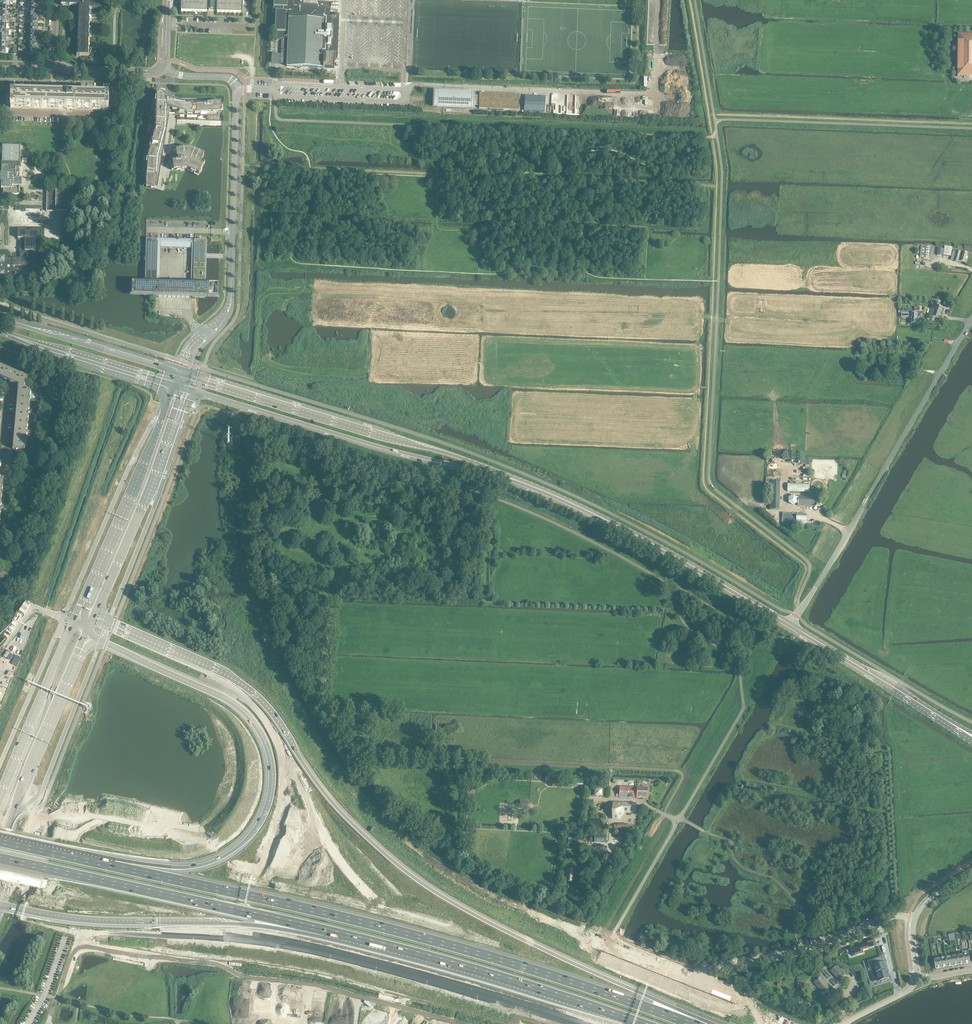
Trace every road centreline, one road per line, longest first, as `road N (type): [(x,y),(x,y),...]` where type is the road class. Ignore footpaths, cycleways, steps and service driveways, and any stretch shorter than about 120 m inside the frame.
road 1 (motorway): [(0,843),(430,940),(700,1023)]
road 2 (motorway): [(559,964),(451,905),(395,863),(334,804),(244,686),(94,617)]
road 3 (unclassified): [(678,820),(614,933),(619,952),(683,975),(772,958),(895,916),(914,920)]
road 4 (motorway): [(559,964),(137,863)]
road 5 (motorway): [(95,639),(217,697),(239,718),(254,752),(251,799),(229,834),(192,855),(137,863)]
road 6 (motorway): [(227,936),(350,956),(582,1023)]
road 7 (secondary): [(185,389),(526,485)]
road 8 (secondary): [(526,485),(190,375)]
road 9 (motorway): [(0,873),(324,942)]
road 10 (motorway): [(324,942),(614,1023)]
road 11 (secondary): [(789,626),(671,555),(526,485)]
road 12 (unclassified): [(231,303),(237,91),(230,78),(163,68)]
road 13 (secondary): [(173,386),(72,622)]
road 14 (secondary): [(94,617),(185,389)]
road 15 (motorway): [(0,906),(227,936)]
road 16 (primary): [(0,848),(79,648)]
road 17 (unclassified): [(867,502),(971,321)]
road 18 (secondary): [(959,730),(789,626)]
road 19 (primary): [(72,622),(0,794)]
road 20 (secondary): [(178,372),(0,317)]
road 21 (secondary): [(0,331),(173,386)]
road 22 (motorway): [(730,1023),(559,964)]
road 23 (motorway): [(137,863),(0,833)]
road 24 (unclassified): [(789,626),(857,517)]

